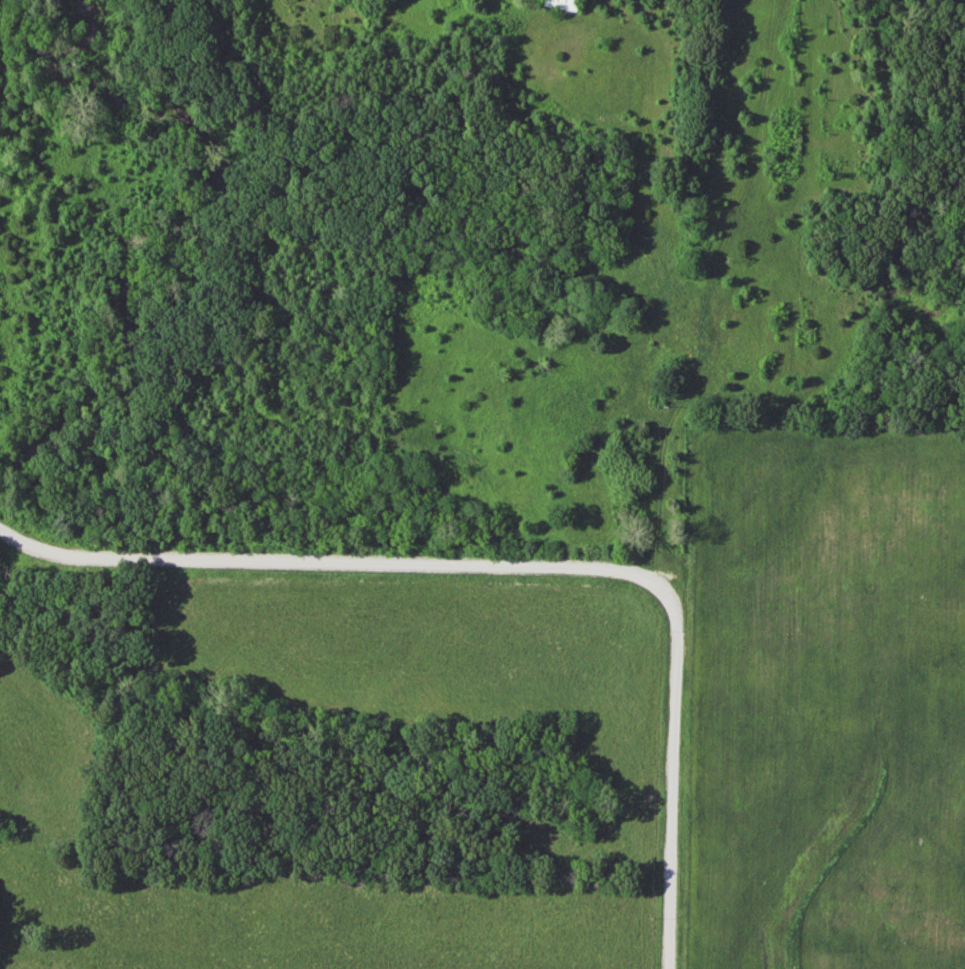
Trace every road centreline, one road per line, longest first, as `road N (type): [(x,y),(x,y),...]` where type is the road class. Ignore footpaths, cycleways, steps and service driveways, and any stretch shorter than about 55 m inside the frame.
road 1 (residential): [(669,968),(678,622),(671,594),(651,578),(618,570),(56,555),(0,525)]

